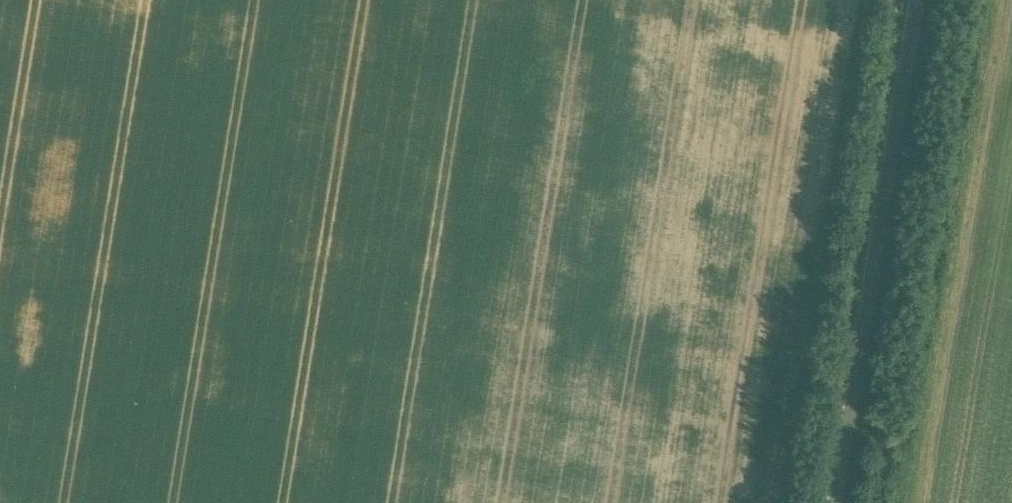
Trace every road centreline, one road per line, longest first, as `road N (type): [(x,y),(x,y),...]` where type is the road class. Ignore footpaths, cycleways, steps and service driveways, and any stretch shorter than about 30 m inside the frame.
road 1 (unclassified): [(835,502),(917,0)]

